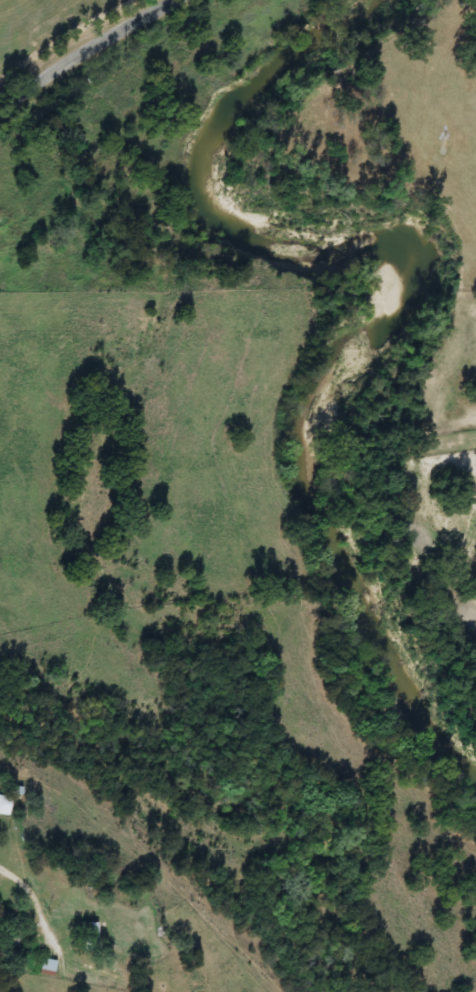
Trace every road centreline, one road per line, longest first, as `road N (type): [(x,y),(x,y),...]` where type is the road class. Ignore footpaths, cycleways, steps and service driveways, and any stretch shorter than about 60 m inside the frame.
road 1 (tertiary): [(0,107),(166,0)]

